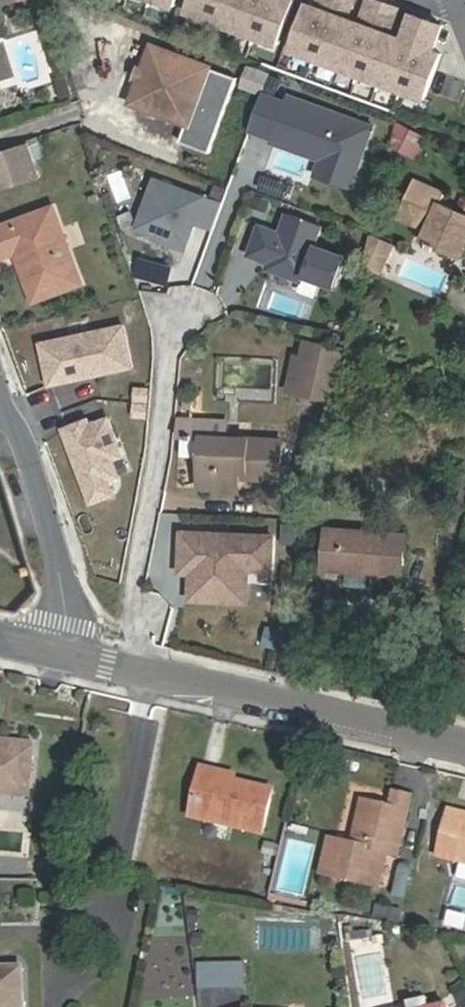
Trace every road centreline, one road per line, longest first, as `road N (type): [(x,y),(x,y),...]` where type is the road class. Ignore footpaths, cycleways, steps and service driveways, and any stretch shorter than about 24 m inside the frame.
road 1 (residential): [(464,750),(63,654)]
road 2 (residential): [(63,654),(61,573),(0,382)]

